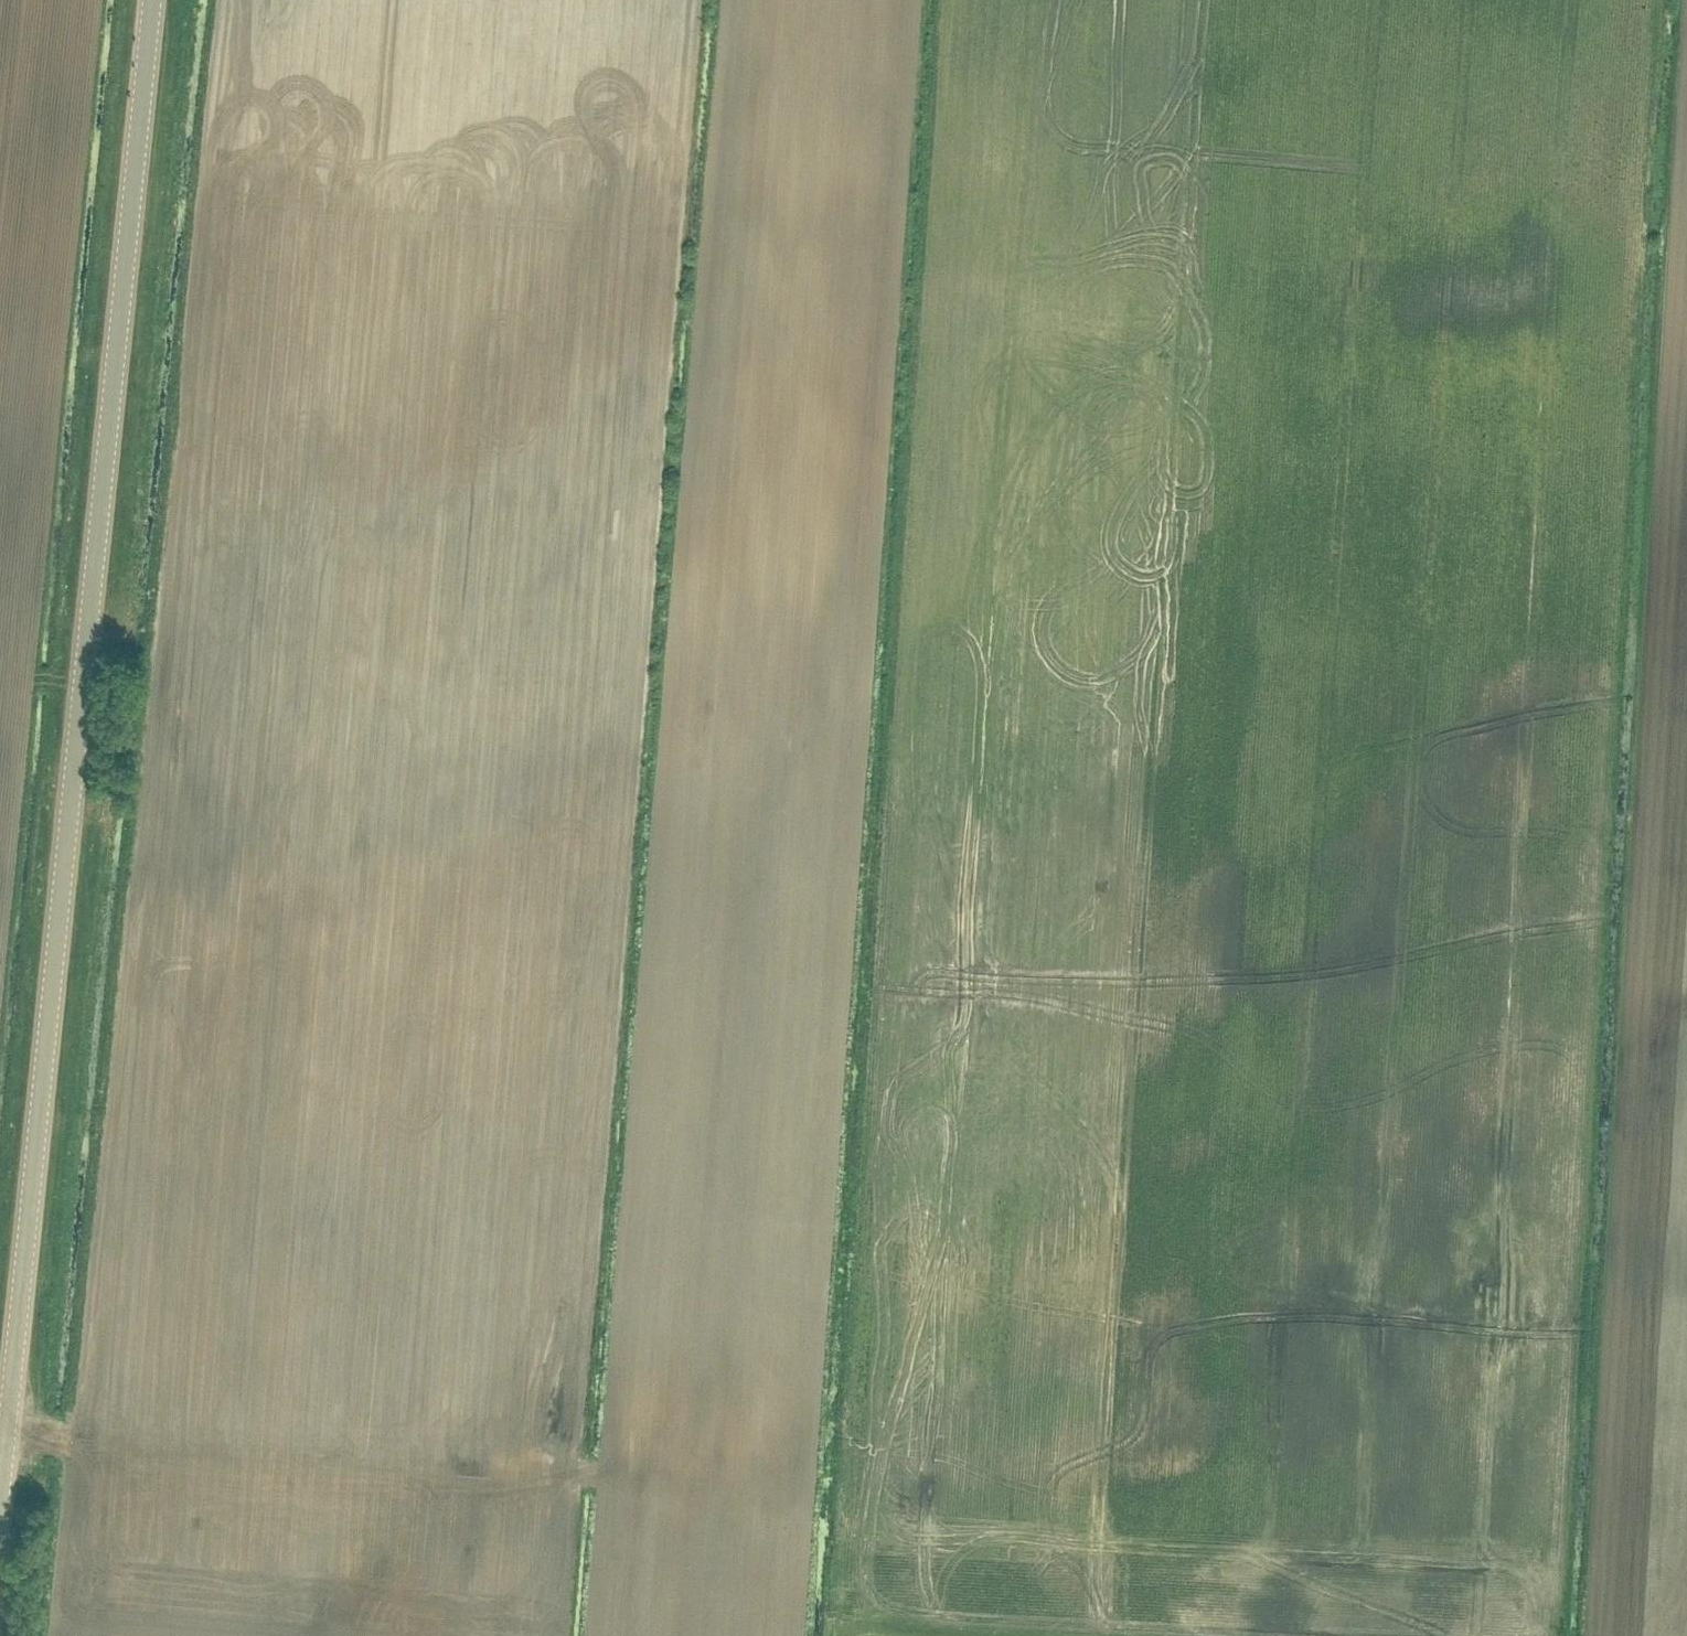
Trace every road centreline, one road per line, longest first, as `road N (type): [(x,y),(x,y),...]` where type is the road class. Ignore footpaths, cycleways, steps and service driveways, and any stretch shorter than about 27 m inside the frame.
road 1 (unclassified): [(0,1481),(151,0)]

